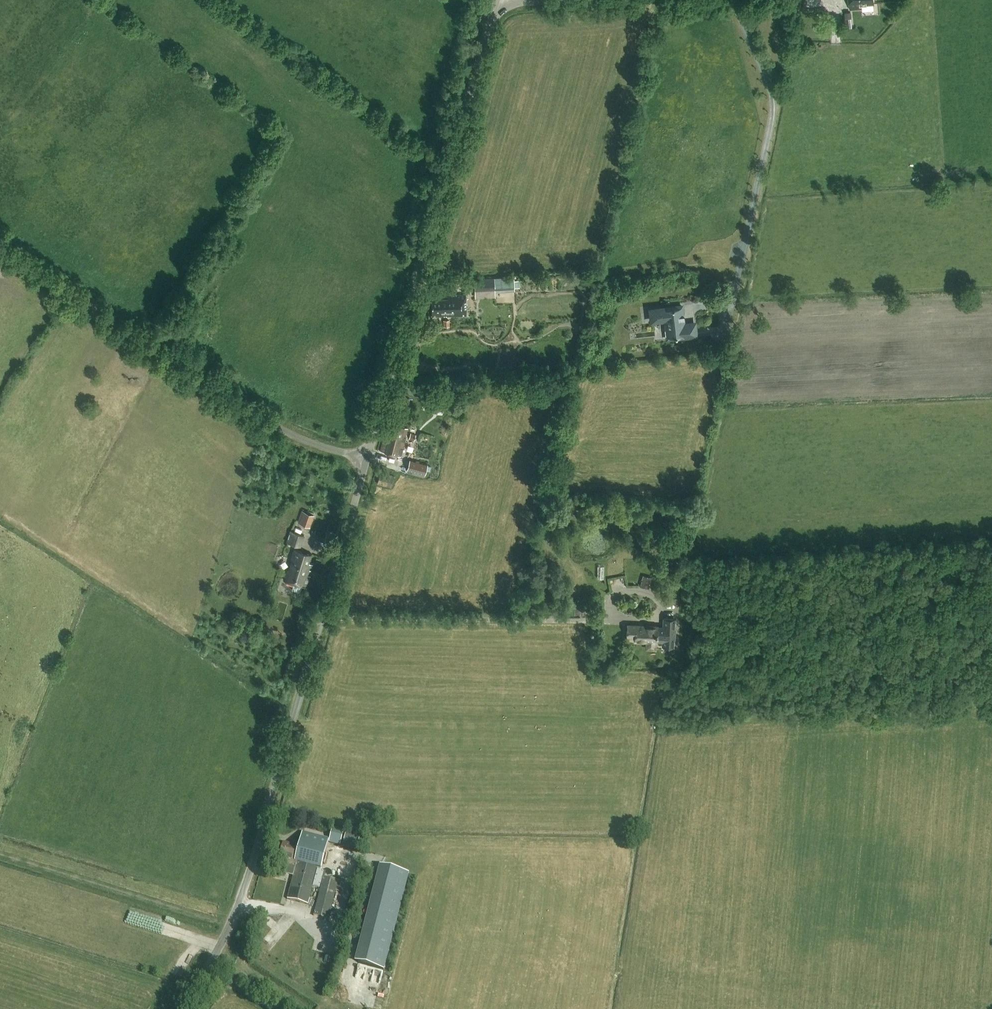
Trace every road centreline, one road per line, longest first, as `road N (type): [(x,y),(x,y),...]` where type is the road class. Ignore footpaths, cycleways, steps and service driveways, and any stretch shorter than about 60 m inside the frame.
road 1 (unclassified): [(183,1008),(237,909),(366,460)]
road 2 (unclassified): [(366,460),(497,4)]
road 3 (unclassified): [(366,460),(289,434),(0,248)]
road 4 (track): [(734,0),(769,85),(772,116),(734,299),(721,310),(688,307)]

